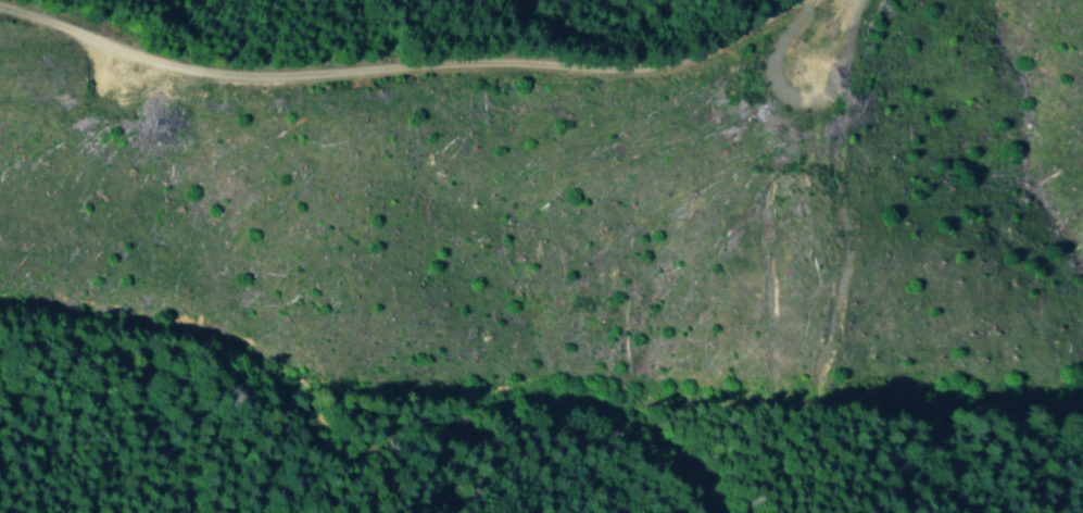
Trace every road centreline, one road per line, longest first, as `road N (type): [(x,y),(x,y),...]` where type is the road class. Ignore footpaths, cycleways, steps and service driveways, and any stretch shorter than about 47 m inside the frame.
road 1 (track): [(812,0),(715,51),(645,71),(278,68),(139,57),(0,11)]
road 2 (track): [(0,307),(206,340),(266,374),(305,416),(339,426),(506,400),(563,400),(639,429),(697,473),(714,512)]

